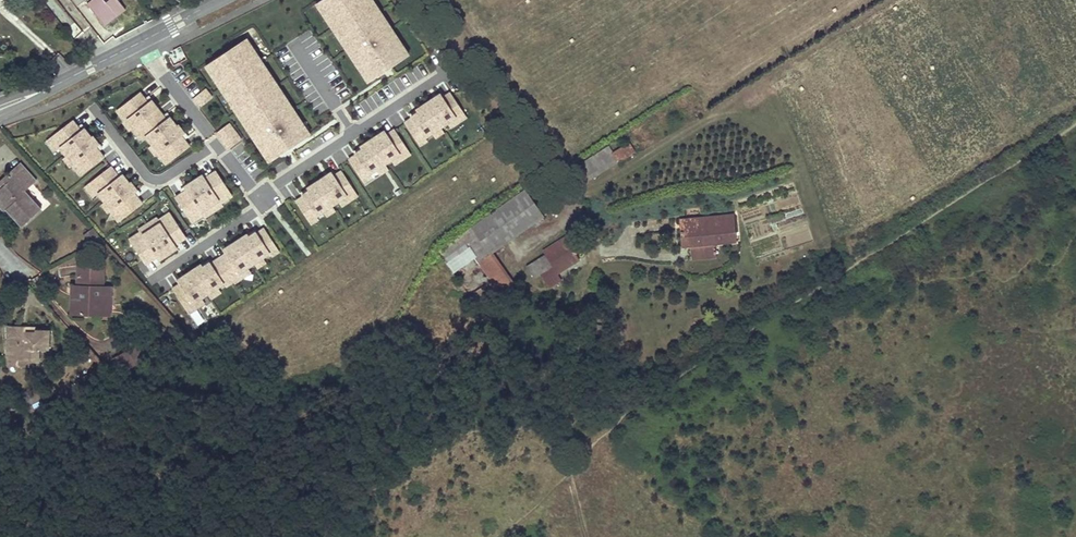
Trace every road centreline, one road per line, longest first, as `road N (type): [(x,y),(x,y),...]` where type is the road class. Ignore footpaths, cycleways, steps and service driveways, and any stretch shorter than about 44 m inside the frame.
road 1 (track): [(1075,122),(654,392),(502,536)]
road 2 (residential): [(96,111),(149,179),(165,179),(216,145)]
road 3 (tertiary): [(144,41),(0,108)]
road 4 (residential): [(144,41),(216,145)]

